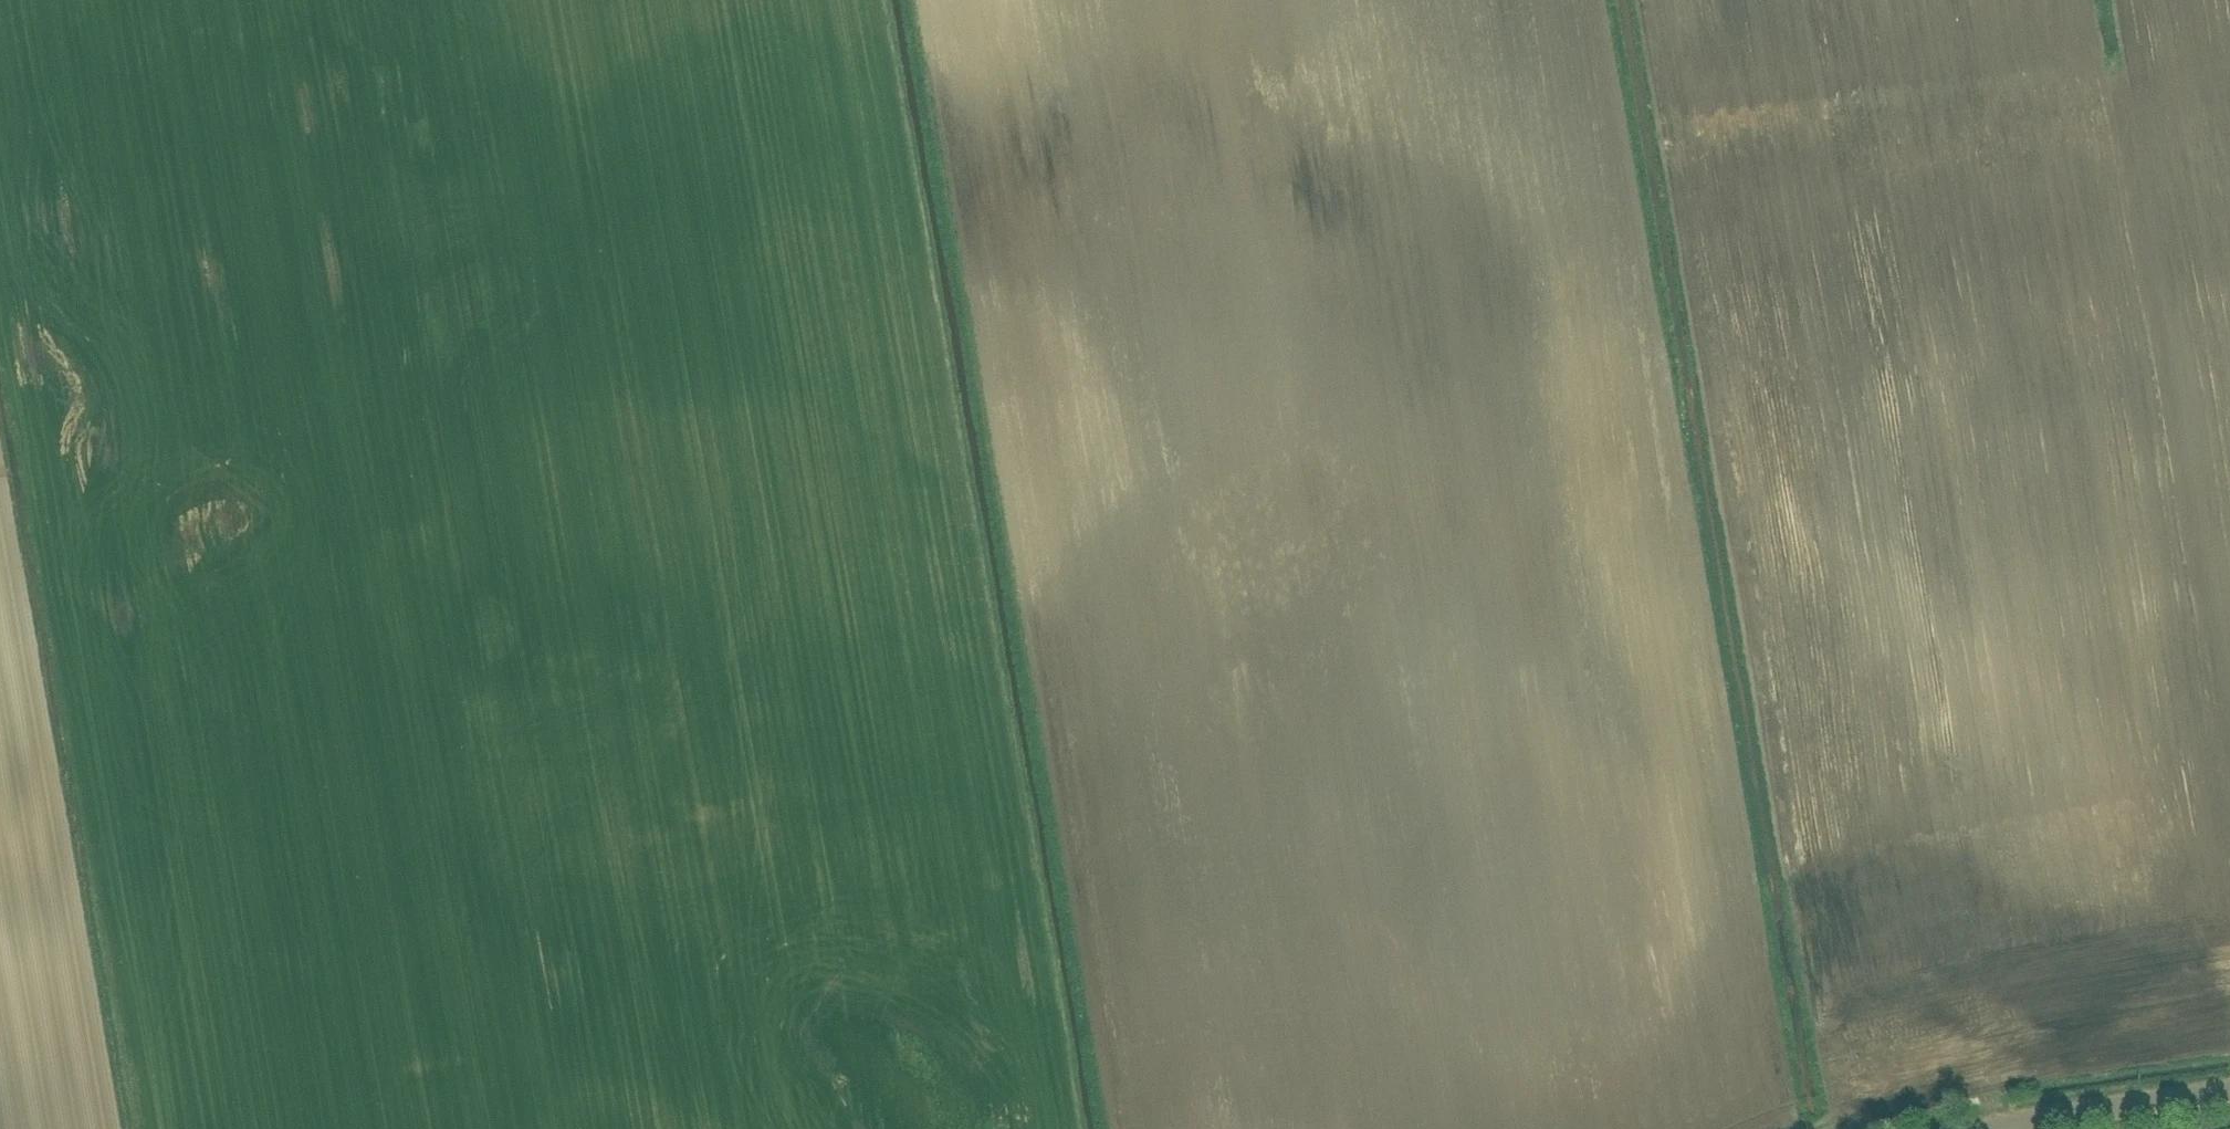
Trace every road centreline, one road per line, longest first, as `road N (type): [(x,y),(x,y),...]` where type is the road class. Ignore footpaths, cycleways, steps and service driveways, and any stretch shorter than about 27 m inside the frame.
road 1 (unclassified): [(2229,1101),(2025,1128)]

